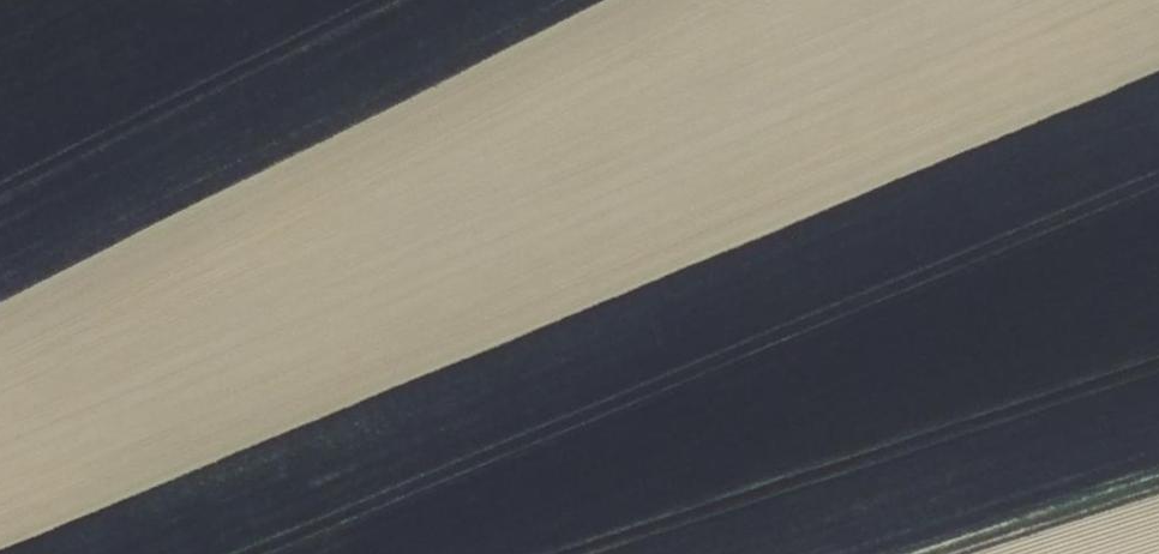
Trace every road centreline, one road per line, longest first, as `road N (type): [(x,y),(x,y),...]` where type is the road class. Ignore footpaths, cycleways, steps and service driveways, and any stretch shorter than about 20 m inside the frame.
road 1 (track): [(1158,470),(900,553)]

